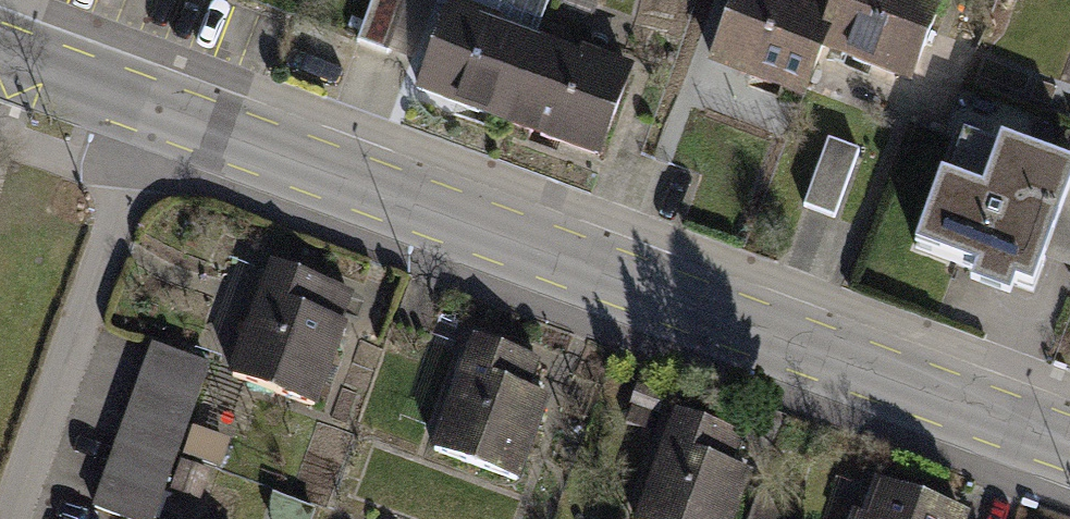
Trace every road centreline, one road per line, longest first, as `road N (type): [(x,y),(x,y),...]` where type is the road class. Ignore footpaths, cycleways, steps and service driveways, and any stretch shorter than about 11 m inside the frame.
road 1 (tertiary): [(157,110),(1069,443)]
road 2 (residential): [(157,110),(11,518)]
road 3 (tertiary): [(0,53),(157,110)]

